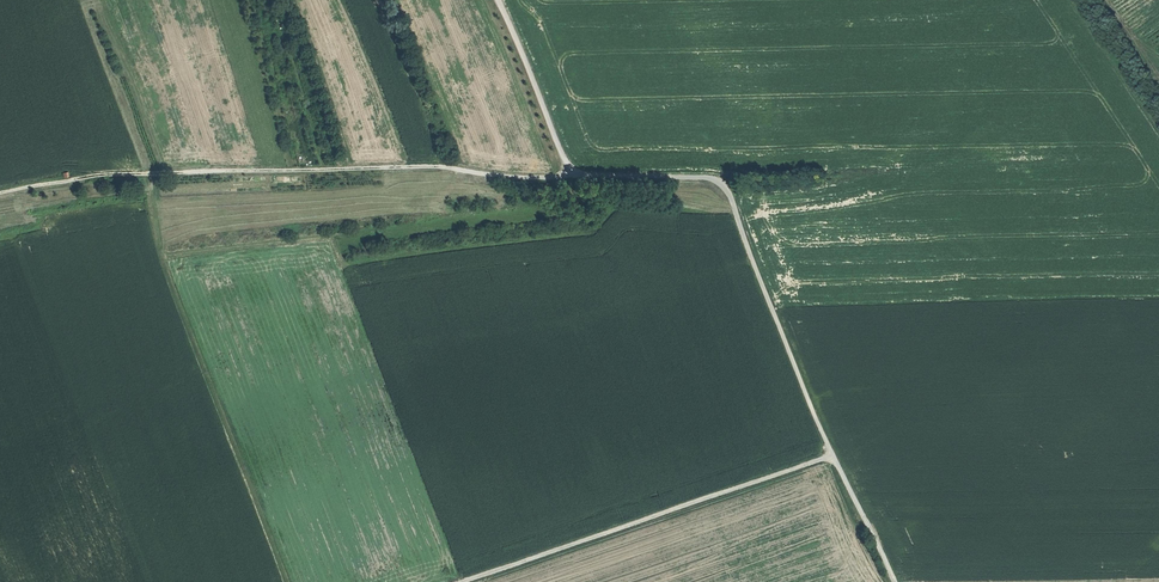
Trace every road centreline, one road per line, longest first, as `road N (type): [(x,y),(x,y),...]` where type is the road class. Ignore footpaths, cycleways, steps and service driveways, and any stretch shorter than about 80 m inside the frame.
road 1 (unclassified): [(574,172),(517,177),(423,166),(113,174),(0,194)]
road 2 (unclassified): [(574,172),(723,185),(833,456)]
road 3 (unclassified): [(833,456),(461,581)]
road 4 (track): [(162,256),(287,581)]
road 5 (unclassified): [(499,0),(574,172)]
road 6 (unclassified): [(833,456),(894,581)]

